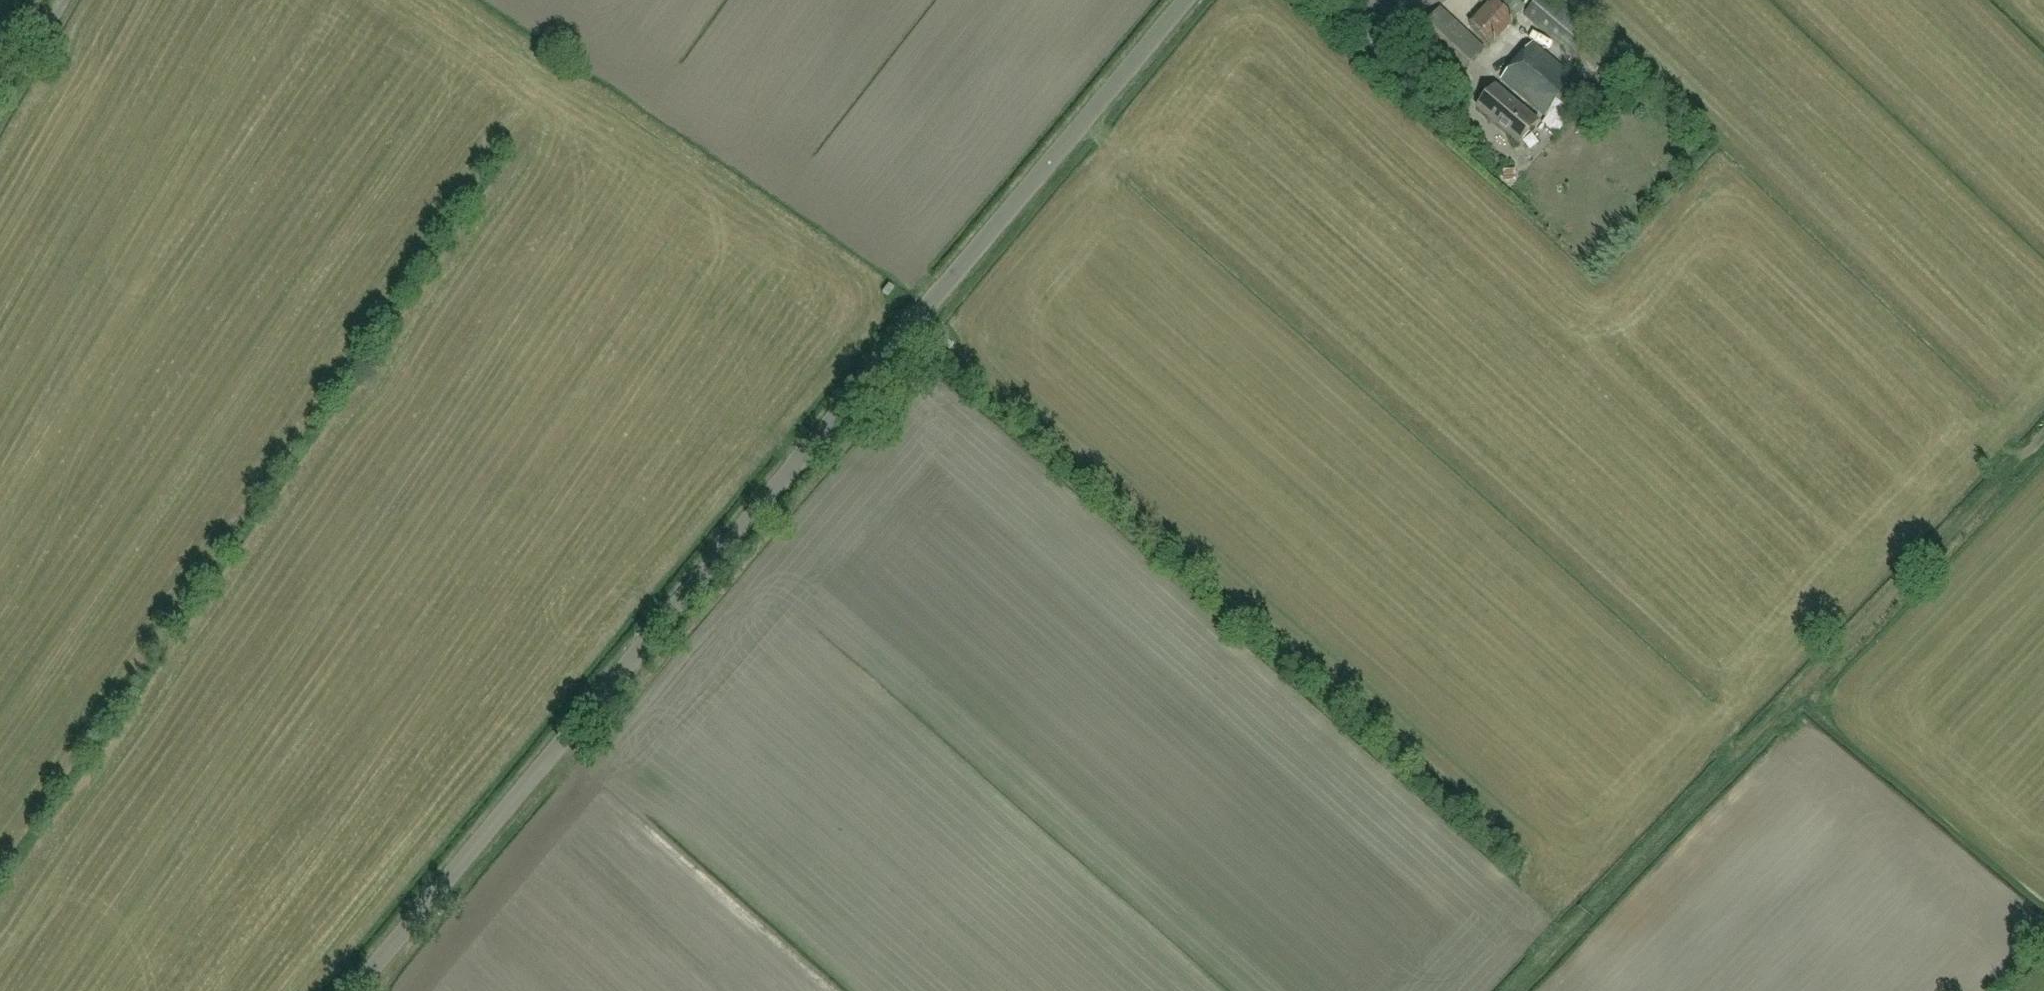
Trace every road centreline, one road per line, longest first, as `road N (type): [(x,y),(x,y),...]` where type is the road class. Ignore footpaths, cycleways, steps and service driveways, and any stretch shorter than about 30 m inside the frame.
road 1 (unclassified): [(354,990),(1191,0)]
road 2 (track): [(64,0),(0,110)]

